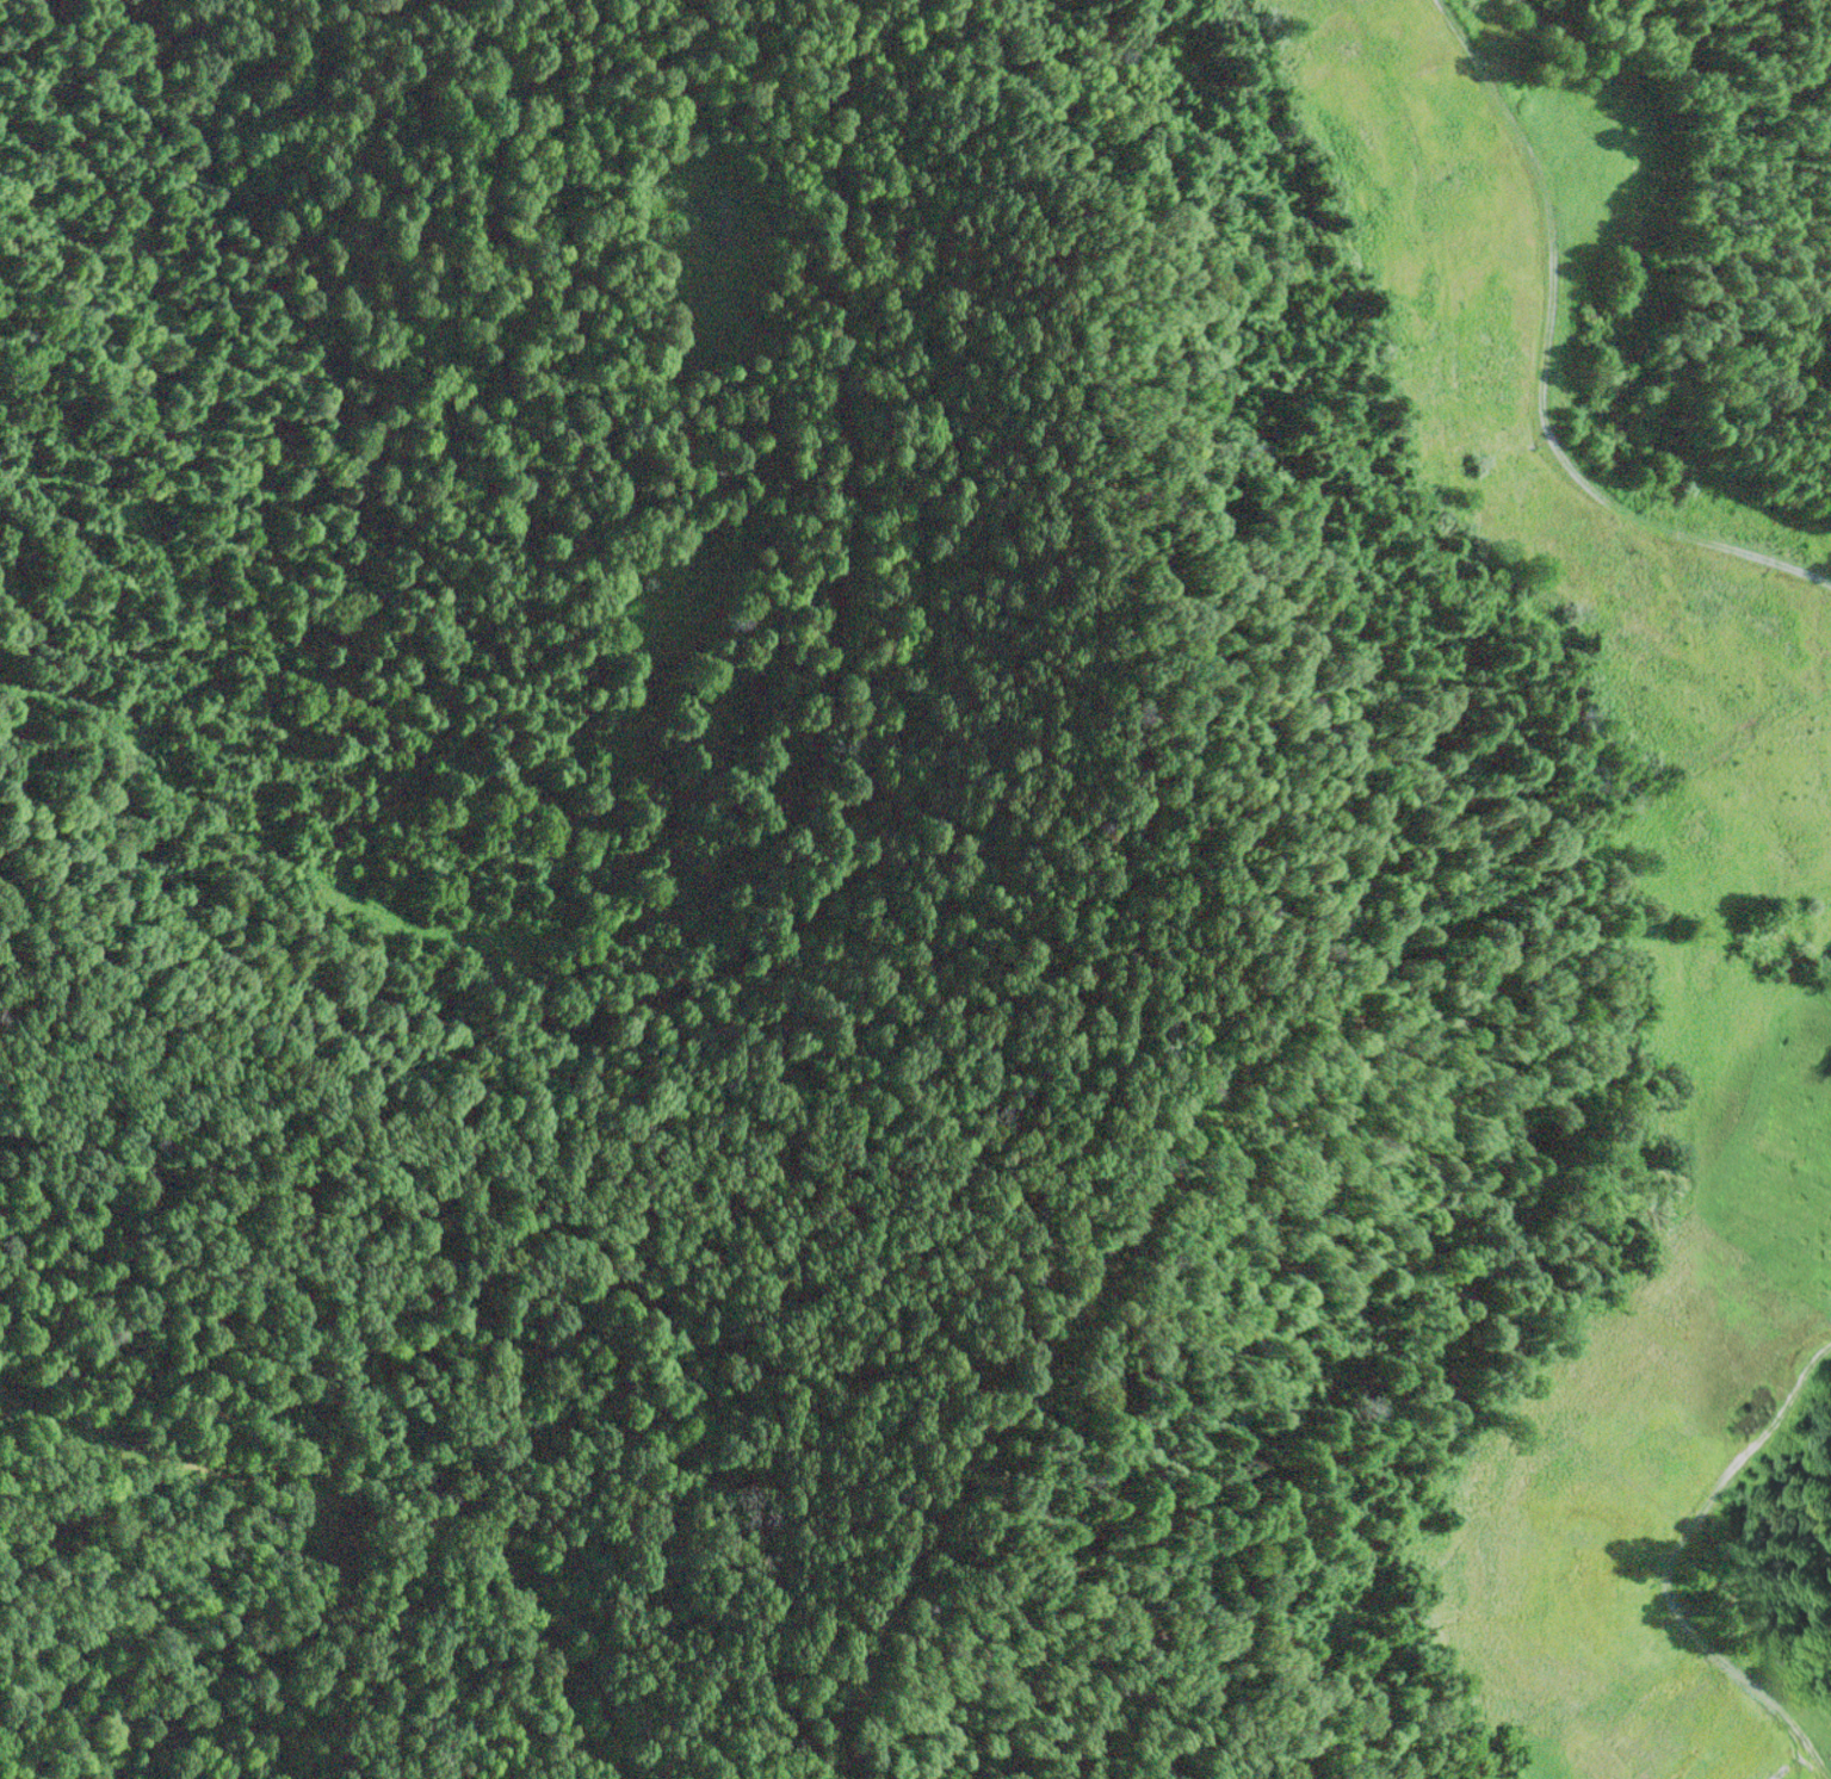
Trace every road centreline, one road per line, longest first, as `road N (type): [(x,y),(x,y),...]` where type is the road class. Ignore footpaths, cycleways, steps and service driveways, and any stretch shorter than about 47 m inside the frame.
road 1 (track): [(0,586),(148,764),(412,900),(626,926),(741,862)]
road 2 (track): [(1830,577),(1619,507),(1576,470),(1541,395),(1554,237),(1539,169),(1442,0)]
road 3 (track): [(616,1778),(533,1594),(422,1510),(156,1445),(0,1381)]
road 4 (track): [(1830,1775),(1783,1710),(1689,1626),(1670,1592),(1665,1557),(1726,1467),(1773,1425),(1830,1344)]
road 5 (track): [(762,0),(704,136)]

